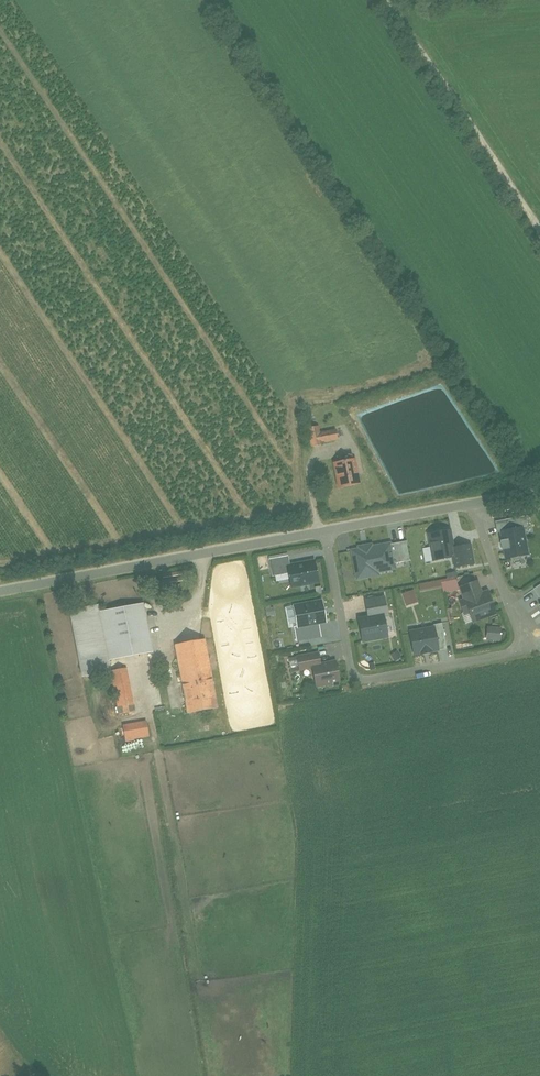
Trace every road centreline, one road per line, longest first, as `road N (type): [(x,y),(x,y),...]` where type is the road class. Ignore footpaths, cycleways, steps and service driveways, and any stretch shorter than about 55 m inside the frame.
road 1 (residential): [(326,532),(353,685),(517,649),(522,635),(472,505)]
road 2 (unclassified): [(326,532),(0,592)]
road 3 (unclassified): [(387,0),(539,230)]
road 4 (unclassified): [(472,505),(326,532)]

